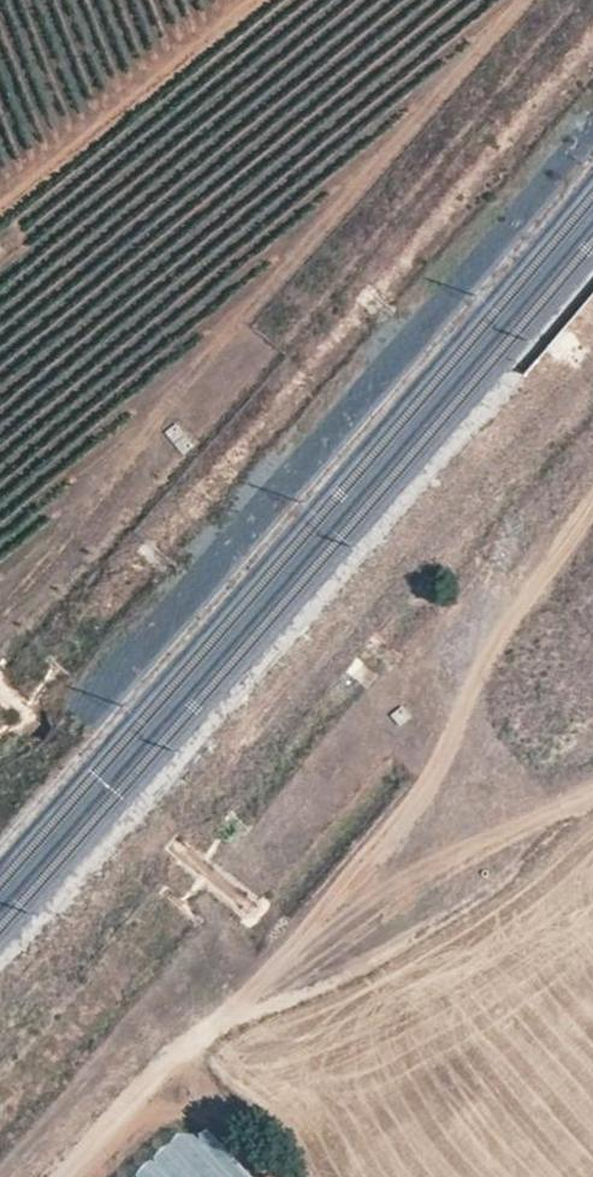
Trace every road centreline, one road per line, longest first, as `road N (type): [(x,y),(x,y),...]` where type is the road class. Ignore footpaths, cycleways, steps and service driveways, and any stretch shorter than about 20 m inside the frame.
road 1 (track): [(62,1176),(364,872),(433,782),(492,642),(592,498)]
road 2 (track): [(218,1021),(264,1009),(378,954),(592,815)]
road 3 (track): [(270,0),(0,216)]

